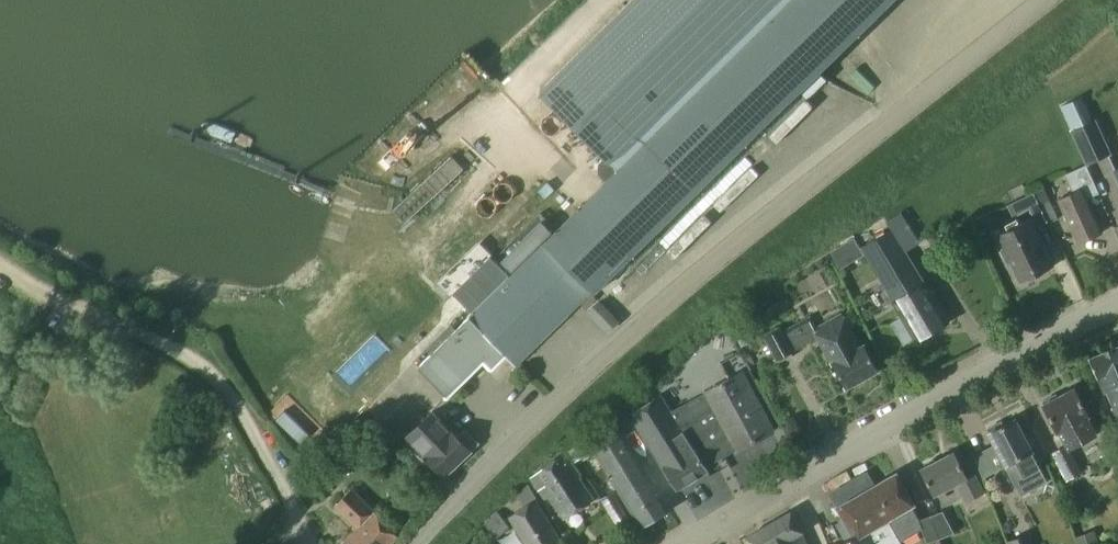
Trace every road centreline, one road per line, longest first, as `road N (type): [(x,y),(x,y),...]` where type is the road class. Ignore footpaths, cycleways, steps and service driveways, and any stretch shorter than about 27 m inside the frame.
road 1 (unclassified): [(1043,0),(667,300),(414,543)]
road 2 (unclassified): [(690,543),(848,445),(1117,303)]
road 3 (track): [(310,543),(227,391),(186,355),(0,266)]

